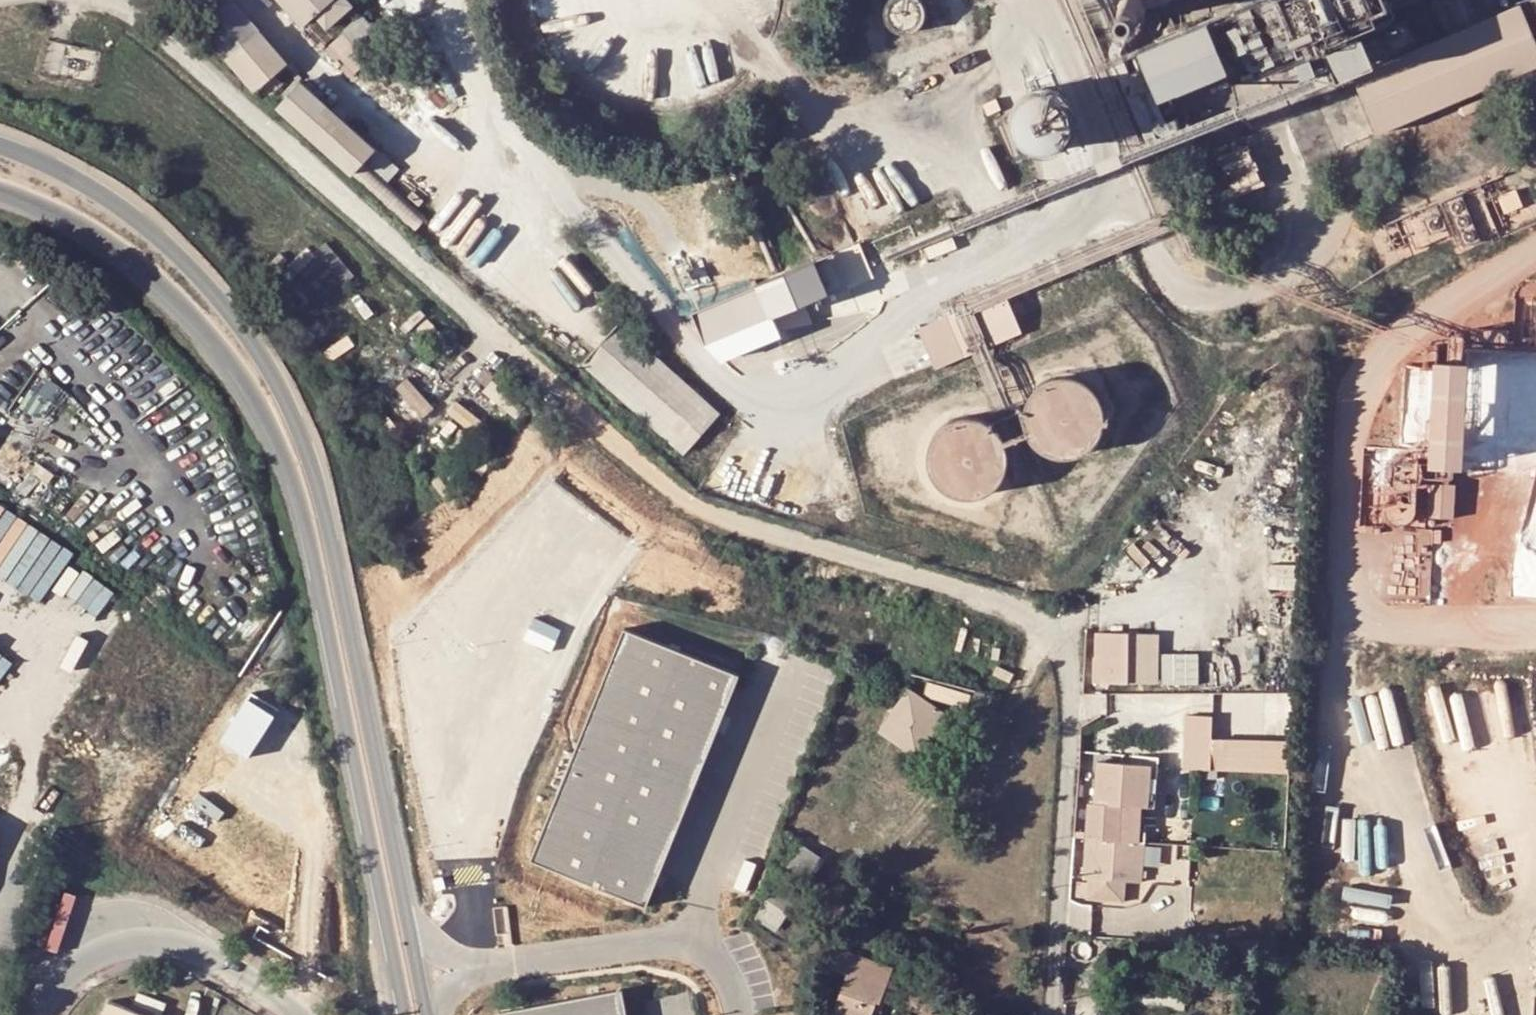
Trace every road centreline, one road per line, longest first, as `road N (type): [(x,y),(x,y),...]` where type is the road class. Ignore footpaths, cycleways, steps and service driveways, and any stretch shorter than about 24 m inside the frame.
road 1 (residential): [(1053,1014),(1072,678),(1065,648),(1048,627),(998,596),(708,517),(669,491),(142,17),(100,0)]
road 2 (secondary): [(323,544),(313,463),(292,406),(247,332),(127,209),(71,173),(0,147)]
road 3 (secondary): [(0,192),(110,244),(161,287),(224,357),(323,544)]
road 4 (secondary): [(323,544),(416,1014)]
road 5 (unclassified): [(294,1014),(226,969),(169,947),(120,949),(82,967),(46,1014)]

